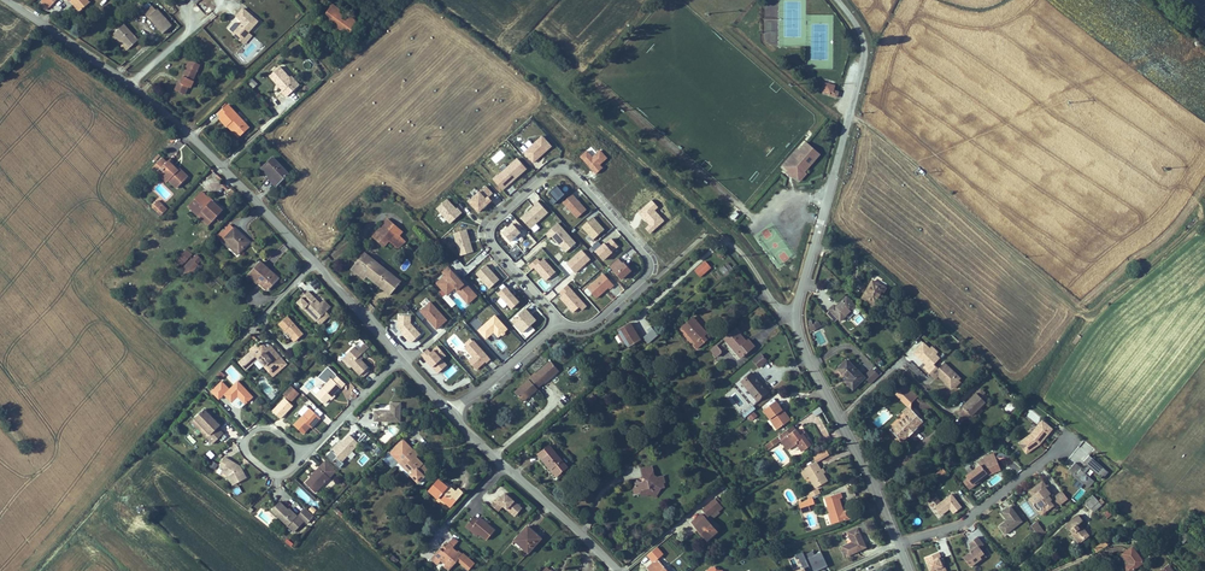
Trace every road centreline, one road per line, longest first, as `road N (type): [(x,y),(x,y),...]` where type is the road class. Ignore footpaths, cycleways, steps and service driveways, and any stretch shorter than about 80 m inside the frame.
road 1 (track): [(851,115),(1084,309),(1204,210)]
road 2 (residential): [(899,542),(799,337),(795,308),(851,115)]
road 3 (unclassified): [(4,0),(192,130),(314,259)]
road 4 (track): [(35,570),(246,331)]
road 5 (track): [(512,51),(727,238)]
road 6 (residential): [(560,321),(592,324),(647,276),(650,262),(568,172),(554,172)]
road 7 (unclassified): [(454,409),(465,432),(622,570)]
road 8 (residential): [(554,172),(492,224),(490,236),(560,321)]
road 9 (residential): [(899,542),(966,522),(1064,439)]
road 10 (residential): [(297,451),(271,428),(253,429),(246,440),(250,459),(267,471),(285,474),(297,459)]
road 11 (residential): [(399,360),(319,441),(297,451)]
road 12 (residential): [(560,321),(454,409)]
road 13 (unclassified): [(314,259),(399,360)]
road 14 (residential): [(839,0),(865,33),(869,53),(851,115)]

